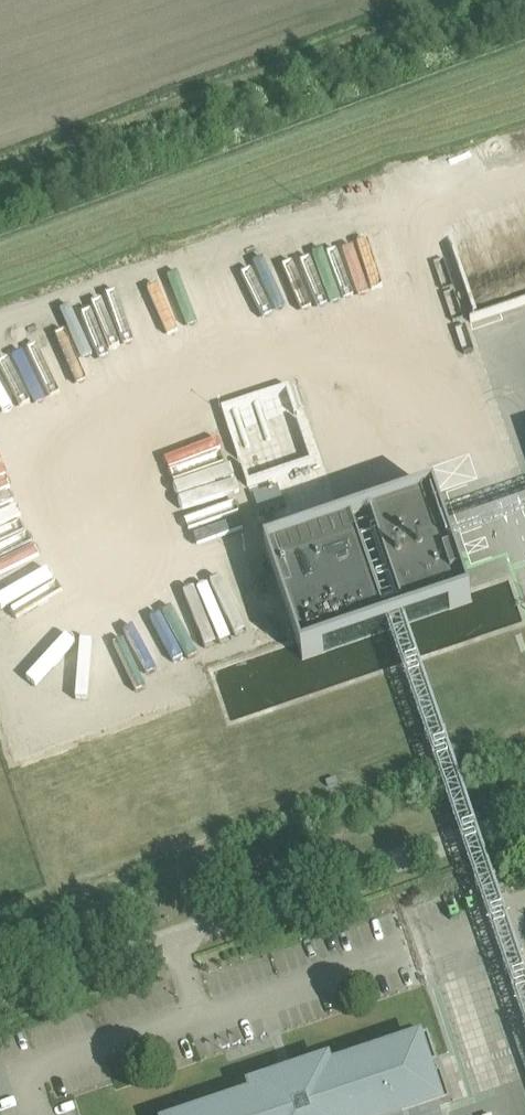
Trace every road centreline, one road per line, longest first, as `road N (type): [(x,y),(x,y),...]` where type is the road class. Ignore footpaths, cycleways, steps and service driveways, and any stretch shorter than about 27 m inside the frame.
road 1 (unclassified): [(0,996),(524,817)]

